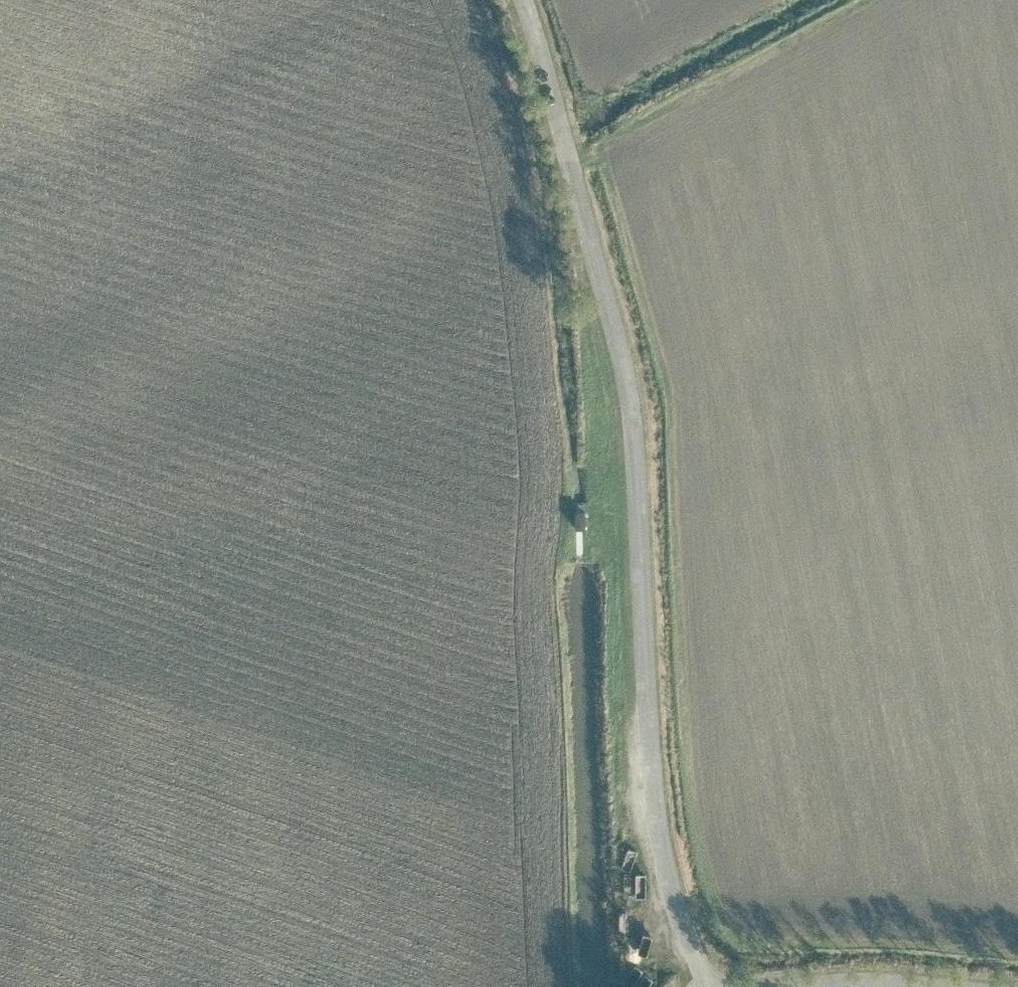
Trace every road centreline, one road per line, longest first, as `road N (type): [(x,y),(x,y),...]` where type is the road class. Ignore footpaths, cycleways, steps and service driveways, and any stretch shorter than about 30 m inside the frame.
road 1 (unclassified): [(713,986),(667,857),(625,368),(523,0)]
road 2 (residential): [(918,986),(767,986)]

